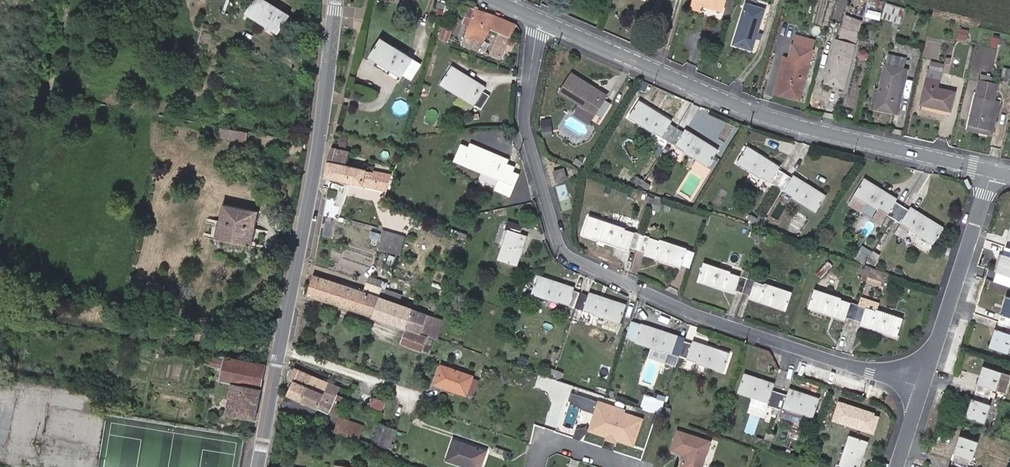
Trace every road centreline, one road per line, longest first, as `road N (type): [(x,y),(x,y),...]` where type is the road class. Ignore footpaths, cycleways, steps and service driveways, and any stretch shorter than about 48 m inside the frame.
road 1 (residential): [(541,20),(528,132),(559,246),(576,264),(691,316),(923,386)]
road 2 (residential): [(992,169),(790,125),(541,20)]
road 3 (tertiary): [(335,0),(313,180),(257,466)]
road 4 (residential): [(923,386),(992,169)]

